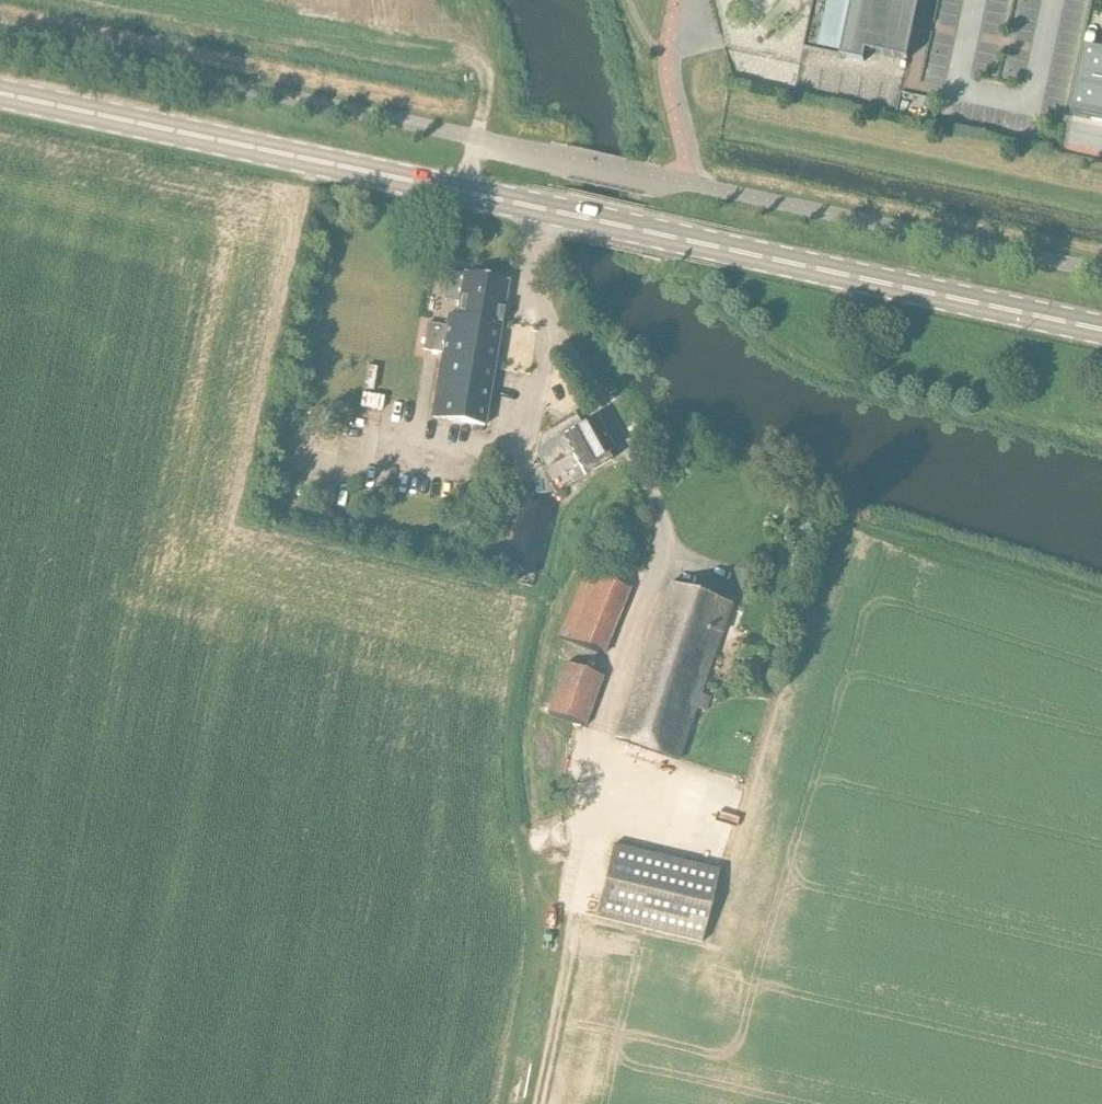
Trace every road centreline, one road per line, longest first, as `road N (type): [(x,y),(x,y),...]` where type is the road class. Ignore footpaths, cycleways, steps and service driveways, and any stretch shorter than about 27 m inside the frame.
road 1 (primary): [(1101,329),(0,93)]
road 2 (track): [(577,912),(536,1103)]

